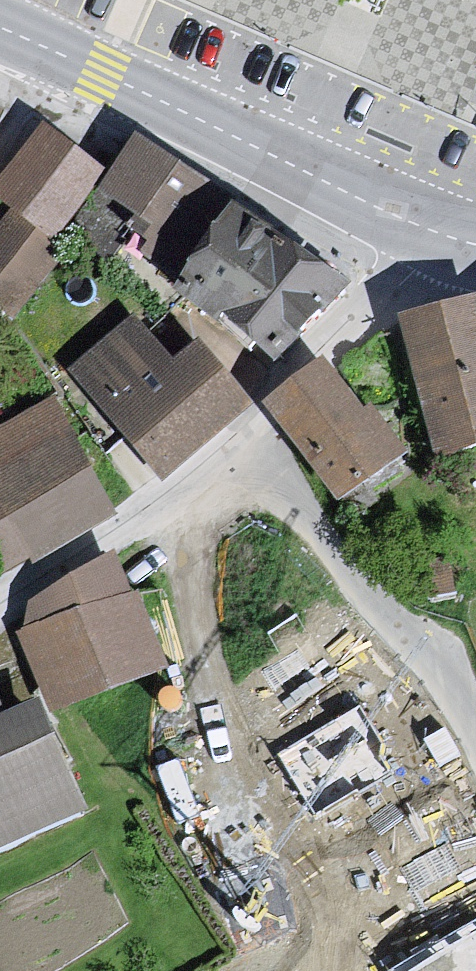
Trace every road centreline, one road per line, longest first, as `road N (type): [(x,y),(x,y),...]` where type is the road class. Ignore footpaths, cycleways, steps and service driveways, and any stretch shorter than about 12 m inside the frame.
road 1 (residential): [(0,599),(164,517),(438,236)]
road 2 (tertiary): [(0,27),(438,236)]

